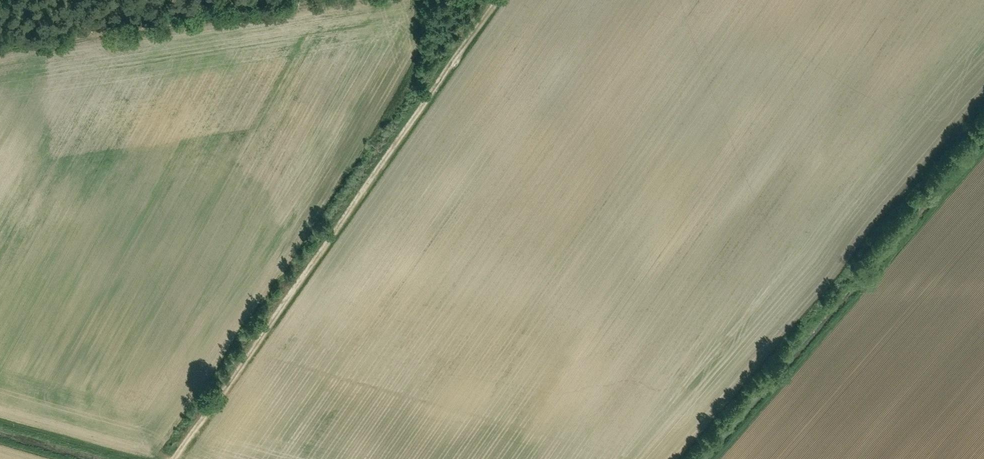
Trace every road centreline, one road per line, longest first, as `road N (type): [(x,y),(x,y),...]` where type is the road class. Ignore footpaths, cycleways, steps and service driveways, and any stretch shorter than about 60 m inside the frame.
road 1 (track): [(172,458),(492,0)]

